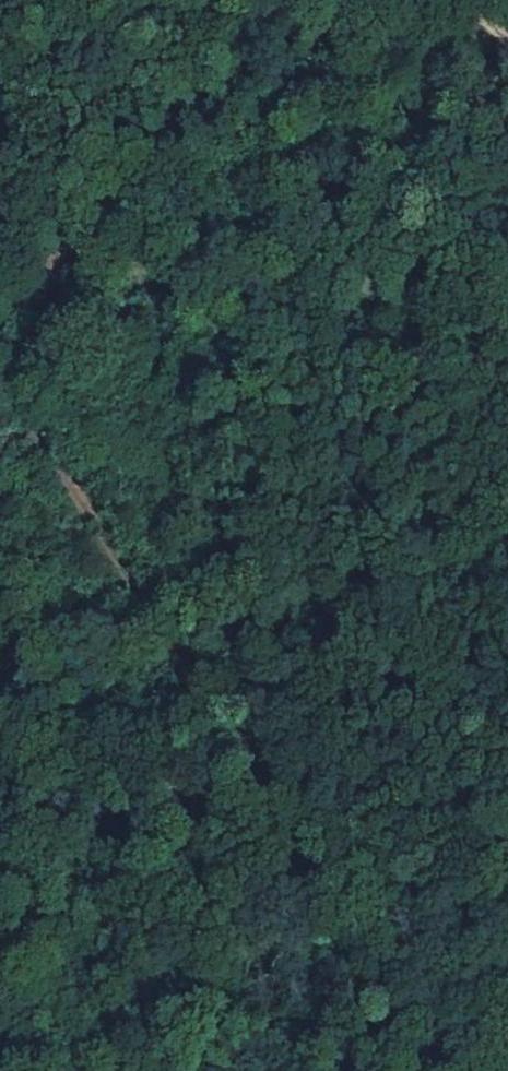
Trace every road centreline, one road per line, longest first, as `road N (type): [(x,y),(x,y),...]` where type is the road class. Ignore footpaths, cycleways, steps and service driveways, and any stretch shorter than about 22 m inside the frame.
road 1 (track): [(141,0),(0,106)]

